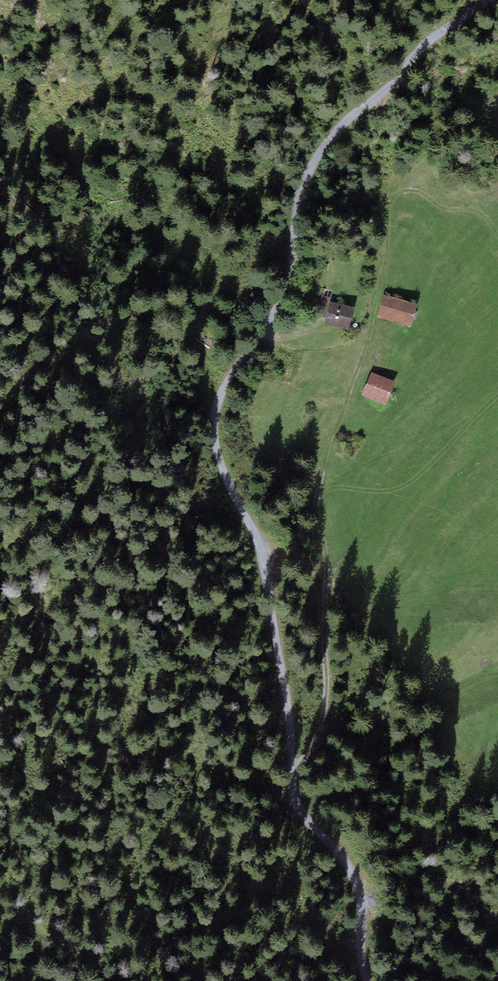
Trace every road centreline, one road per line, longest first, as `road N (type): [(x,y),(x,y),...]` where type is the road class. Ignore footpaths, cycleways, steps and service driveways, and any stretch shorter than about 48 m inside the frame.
road 1 (track): [(368,980),(360,896),(346,861),(295,801),(261,550),(217,459),(214,418),(282,302),(312,162),(417,54),(488,0)]
road 2 (track): [(292,770),(317,735),(325,706),(327,562),(317,506),(366,345),(390,198),(420,192),(472,213)]

